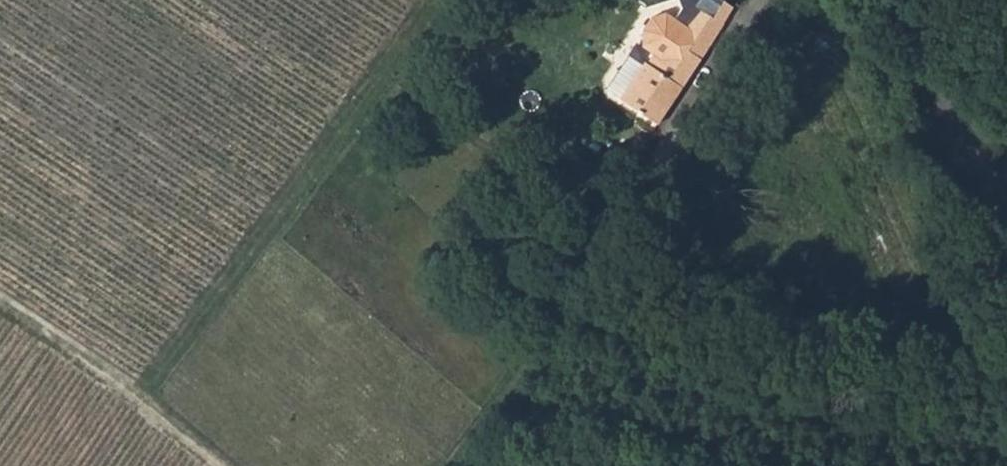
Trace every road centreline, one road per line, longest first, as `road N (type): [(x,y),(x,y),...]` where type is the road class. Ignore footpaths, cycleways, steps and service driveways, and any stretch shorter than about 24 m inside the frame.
road 1 (track): [(460,465),(774,0)]
road 2 (unclassified): [(1006,272),(897,0)]
road 3 (track): [(0,309),(214,465)]

